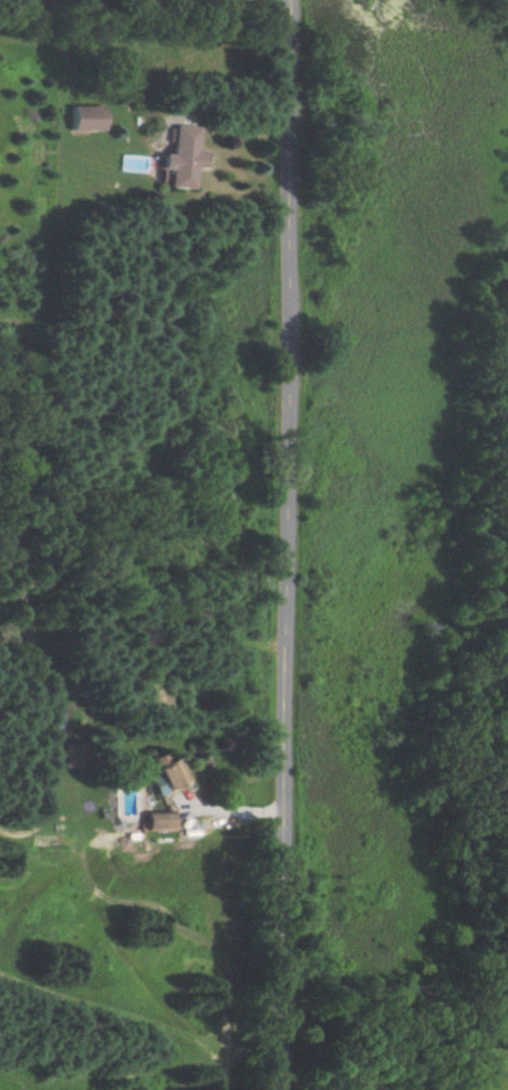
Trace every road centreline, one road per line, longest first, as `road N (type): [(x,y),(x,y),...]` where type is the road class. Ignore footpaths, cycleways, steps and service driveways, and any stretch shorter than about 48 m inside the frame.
road 1 (residential): [(295,0),(287,1089)]

